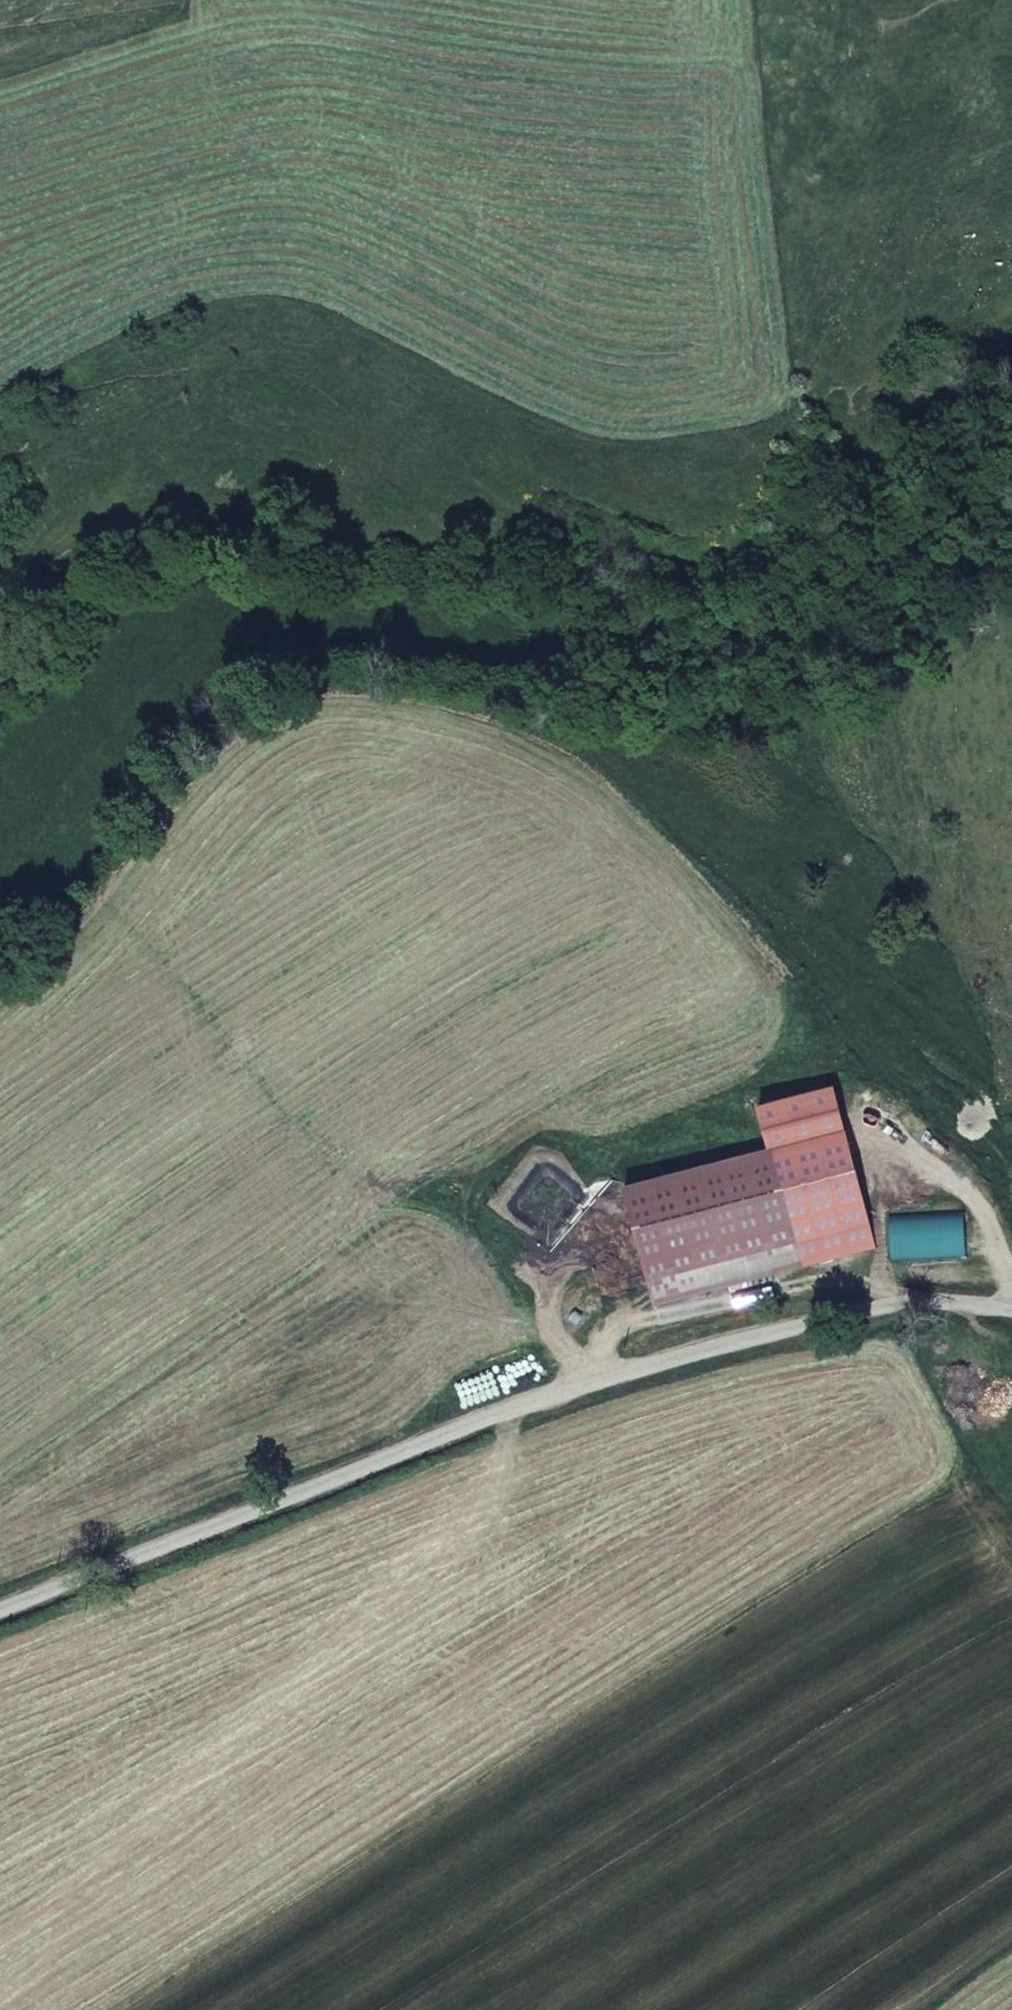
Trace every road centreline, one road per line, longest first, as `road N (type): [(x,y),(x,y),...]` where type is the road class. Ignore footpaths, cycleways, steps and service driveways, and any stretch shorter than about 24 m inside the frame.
road 1 (residential): [(0,1607),(495,1411),(798,1326),(959,1304),(1011,1315)]

